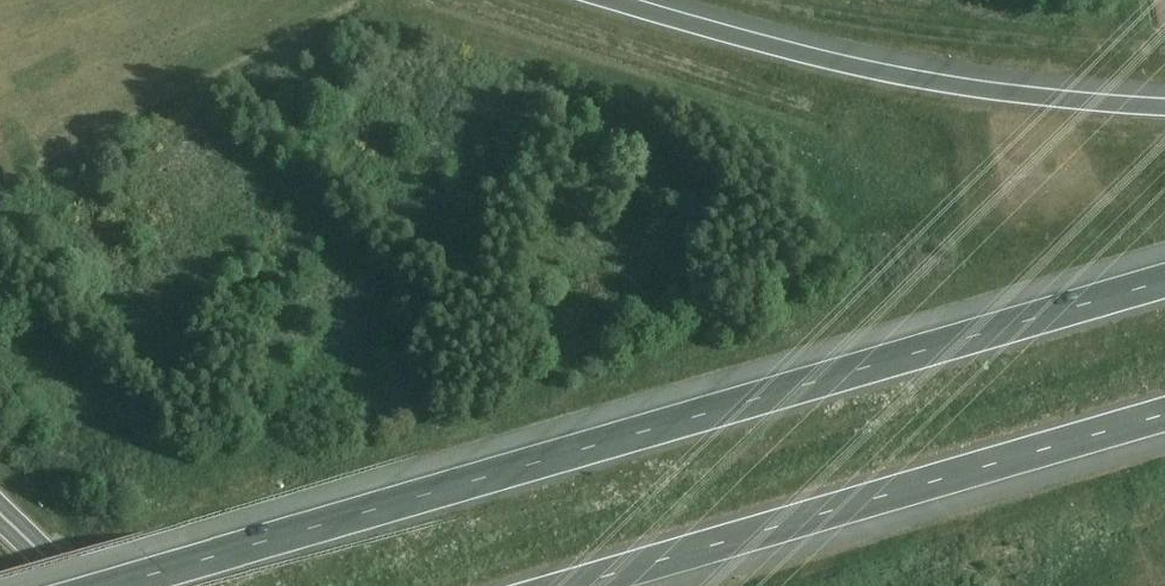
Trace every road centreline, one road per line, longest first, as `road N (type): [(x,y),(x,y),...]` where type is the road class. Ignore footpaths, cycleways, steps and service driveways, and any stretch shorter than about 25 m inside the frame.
road 1 (motorway): [(1164,282),(109,585)]
road 2 (motorway): [(571,585),(1164,414)]
road 3 (motorway): [(1164,109),(862,69),(607,0)]

